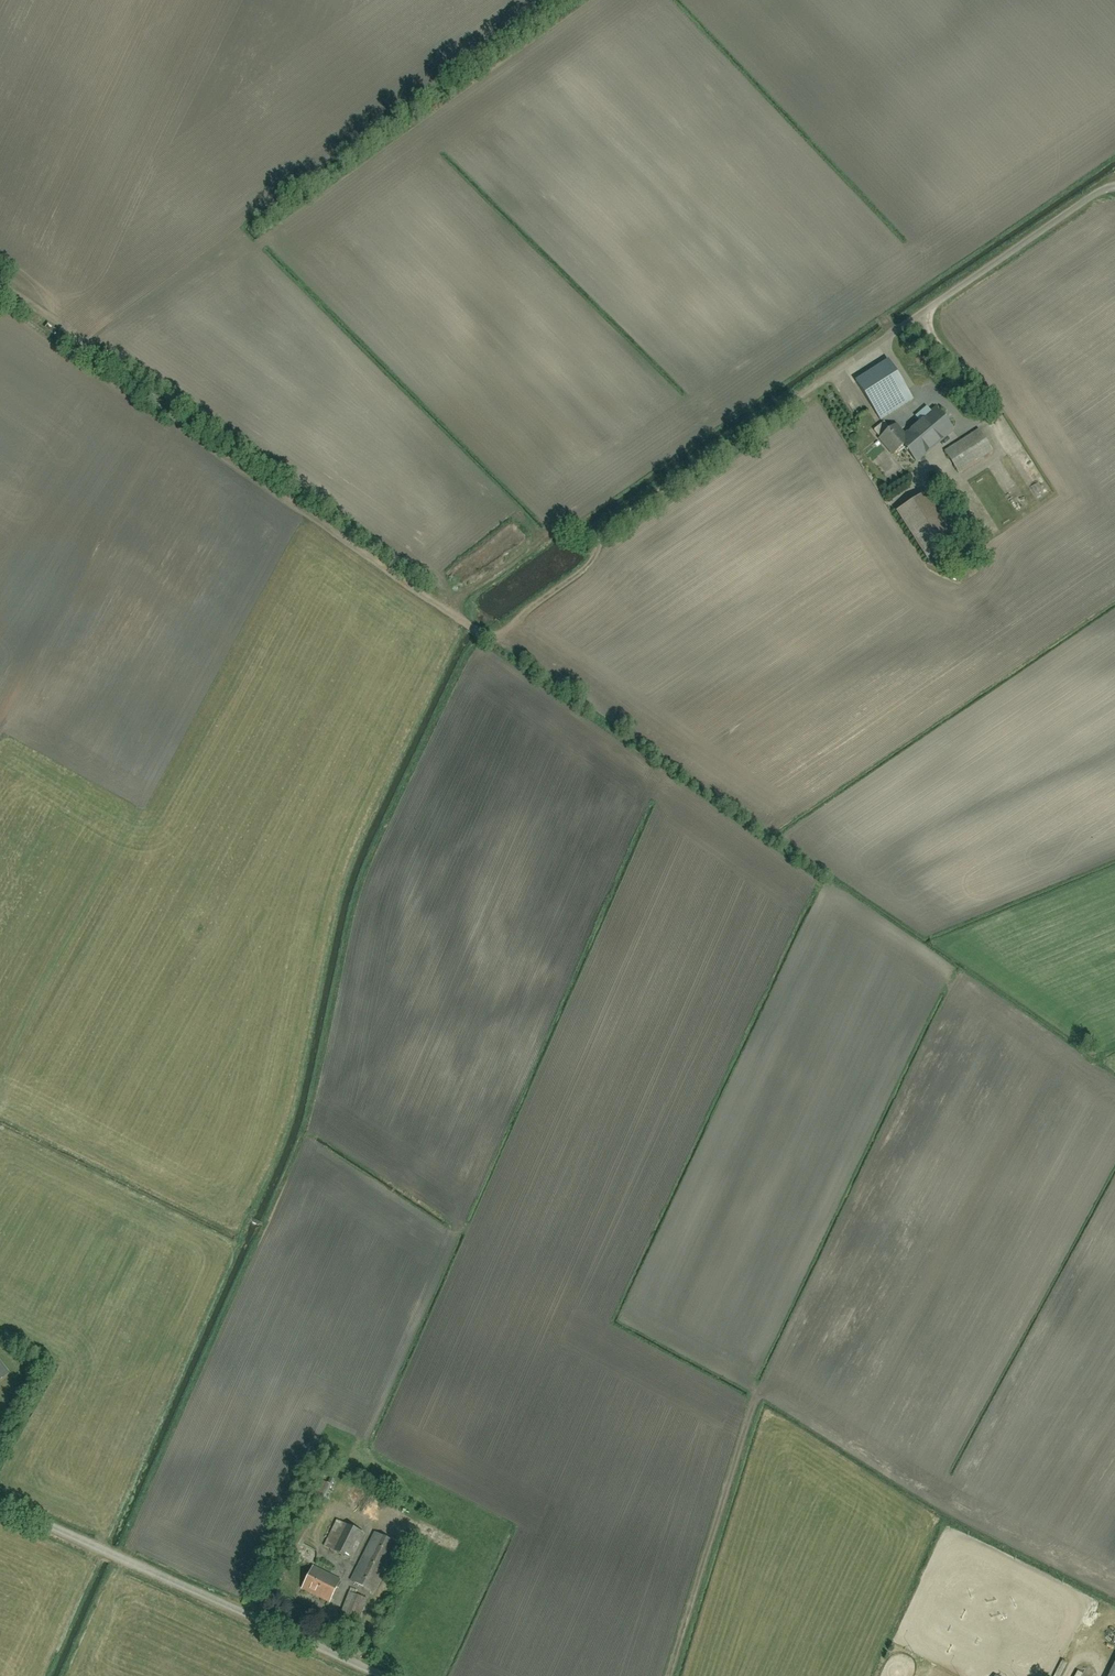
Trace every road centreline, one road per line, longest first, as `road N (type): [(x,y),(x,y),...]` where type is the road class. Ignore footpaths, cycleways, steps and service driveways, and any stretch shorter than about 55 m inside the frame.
road 1 (track): [(482,636),(202,439),(0,281)]
road 2 (residential): [(729,444),(1114,188)]
road 3 (unclassified): [(382,1675),(0,1505)]
road 4 (track): [(729,444),(600,534),(590,564),(504,632),(482,636)]
road 5 (track): [(449,609),(550,533)]

